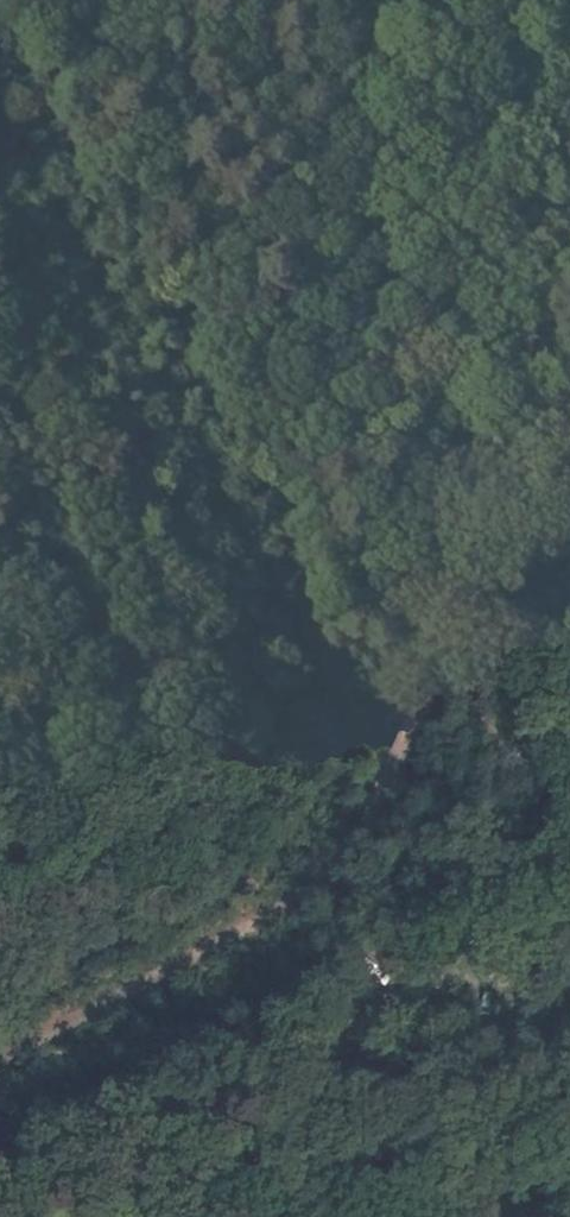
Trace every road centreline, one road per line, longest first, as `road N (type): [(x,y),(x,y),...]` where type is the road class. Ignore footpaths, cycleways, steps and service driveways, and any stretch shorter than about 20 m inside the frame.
road 1 (track): [(445,0),(498,218),(509,361),(505,516),(566,1006)]
road 2 (track): [(569,390),(377,761),(278,853),(0,1032)]

